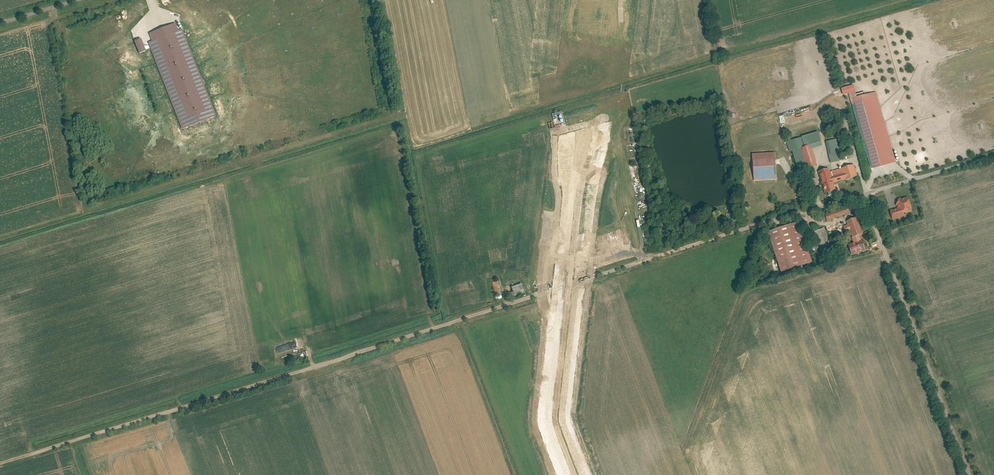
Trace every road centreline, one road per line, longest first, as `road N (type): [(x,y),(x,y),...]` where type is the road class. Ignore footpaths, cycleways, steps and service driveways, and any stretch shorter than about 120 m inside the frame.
road 1 (unclassified): [(862,195),(29,451)]
road 2 (residential): [(862,195),(968,474)]
road 3 (unclassified): [(993,154),(862,195)]

